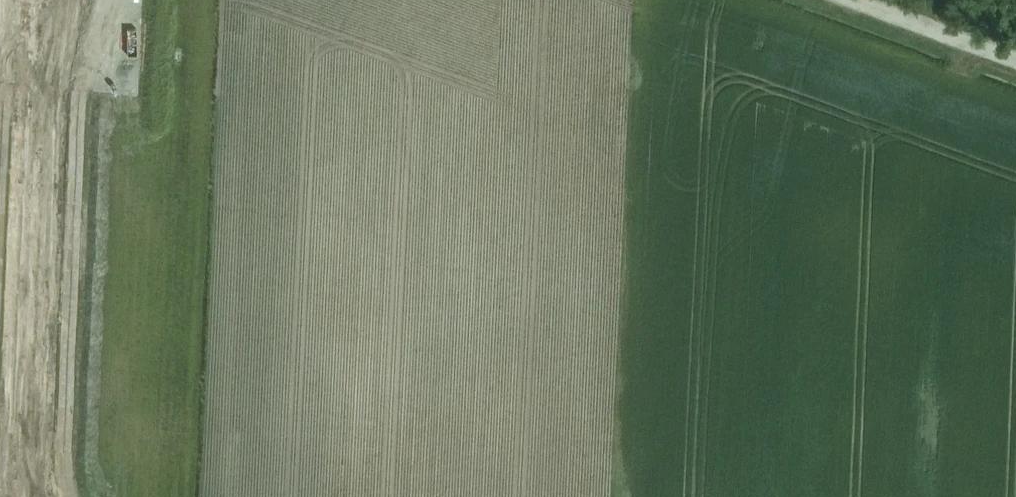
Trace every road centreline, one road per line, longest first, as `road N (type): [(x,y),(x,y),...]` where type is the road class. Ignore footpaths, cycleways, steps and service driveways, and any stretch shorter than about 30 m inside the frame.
road 1 (track): [(845,0),(1015,62)]

